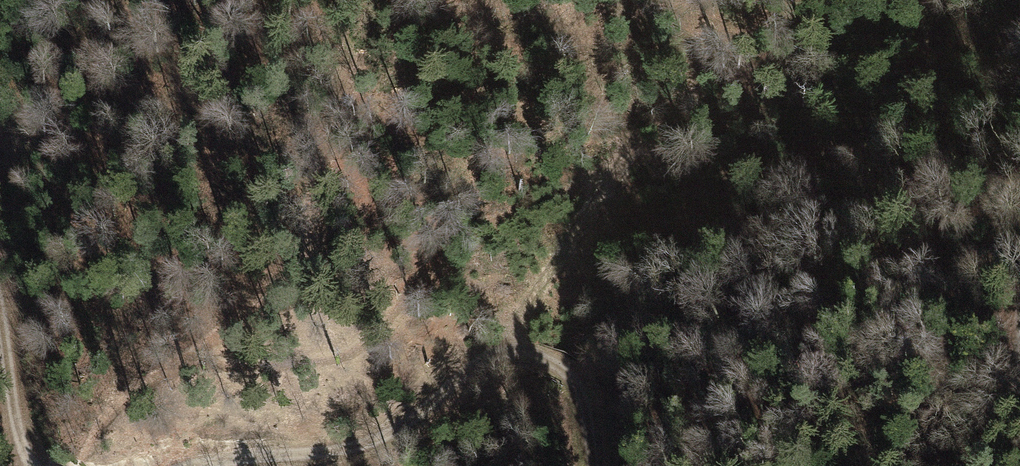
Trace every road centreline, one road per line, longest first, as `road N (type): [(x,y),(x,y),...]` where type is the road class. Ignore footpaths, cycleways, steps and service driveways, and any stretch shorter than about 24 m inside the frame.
road 1 (track): [(228,465),(376,437),(485,358),(522,352),(556,365),(572,386),(601,465)]
road 2 (track): [(522,352),(521,307),(632,149)]

